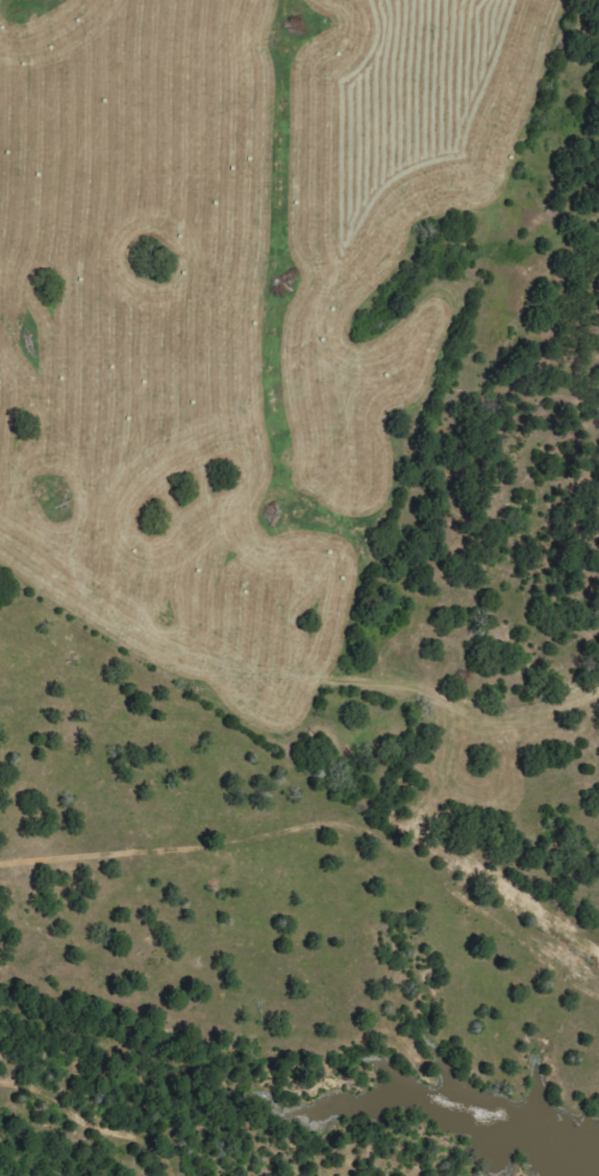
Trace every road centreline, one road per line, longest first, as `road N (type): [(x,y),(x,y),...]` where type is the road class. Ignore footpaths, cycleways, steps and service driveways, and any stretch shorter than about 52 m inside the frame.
road 1 (residential): [(598,710),(431,683),(0,695)]

